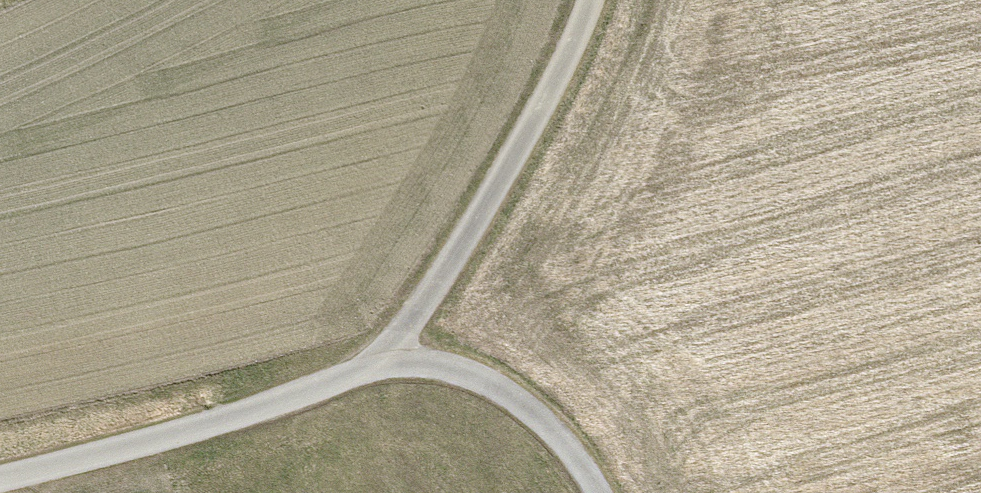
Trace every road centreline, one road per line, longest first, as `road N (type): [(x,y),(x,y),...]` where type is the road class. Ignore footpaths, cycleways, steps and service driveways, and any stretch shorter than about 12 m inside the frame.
road 1 (track): [(592,0),(577,43),(384,371)]
road 2 (residential): [(0,487),(103,464),(384,371)]
road 3 (track): [(584,492),(546,431),(474,377),(384,371)]

